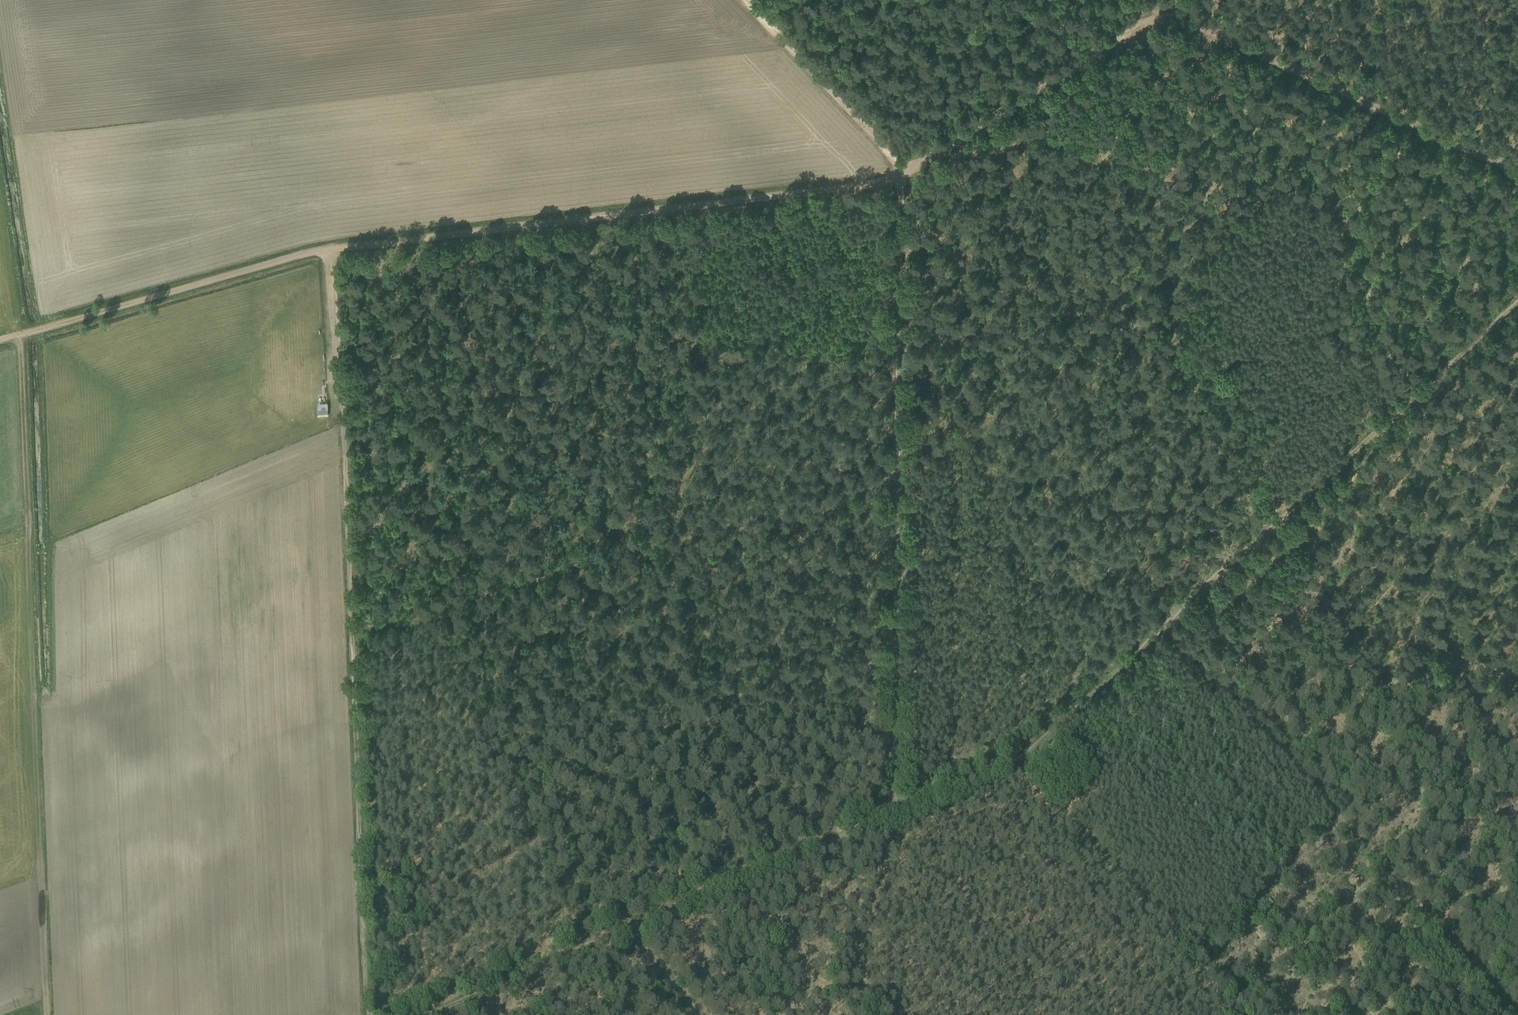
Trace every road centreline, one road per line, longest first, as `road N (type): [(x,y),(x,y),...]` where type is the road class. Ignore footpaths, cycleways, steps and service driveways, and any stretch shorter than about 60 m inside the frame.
road 1 (track): [(1517,307),(1012,765),(897,813)]
road 2 (track): [(899,471),(928,463),(1101,320),(1357,129),(1375,105)]
road 3 (track): [(901,172),(330,250)]
road 4 (track): [(899,471),(468,583),(390,616),(352,619)]
road 5 (track): [(368,1014),(352,619)]
road 6 (track): [(1517,170),(1170,14)]
road 7 (track): [(352,619),(330,250)]
road 8 (track): [(330,250),(0,341)]
road 9 (track): [(899,471),(897,813)]
road 10 (track): [(1162,629),(1381,868)]
road 11 (track): [(1170,14),(901,172)]
road 12 (track): [(901,172),(899,471)]
road 13 (track): [(897,813),(627,930)]
road 14 (track): [(744,0),(901,172)]
road 15 (track): [(627,930),(423,1014)]
road 16 (track): [(42,885),(48,1014)]

